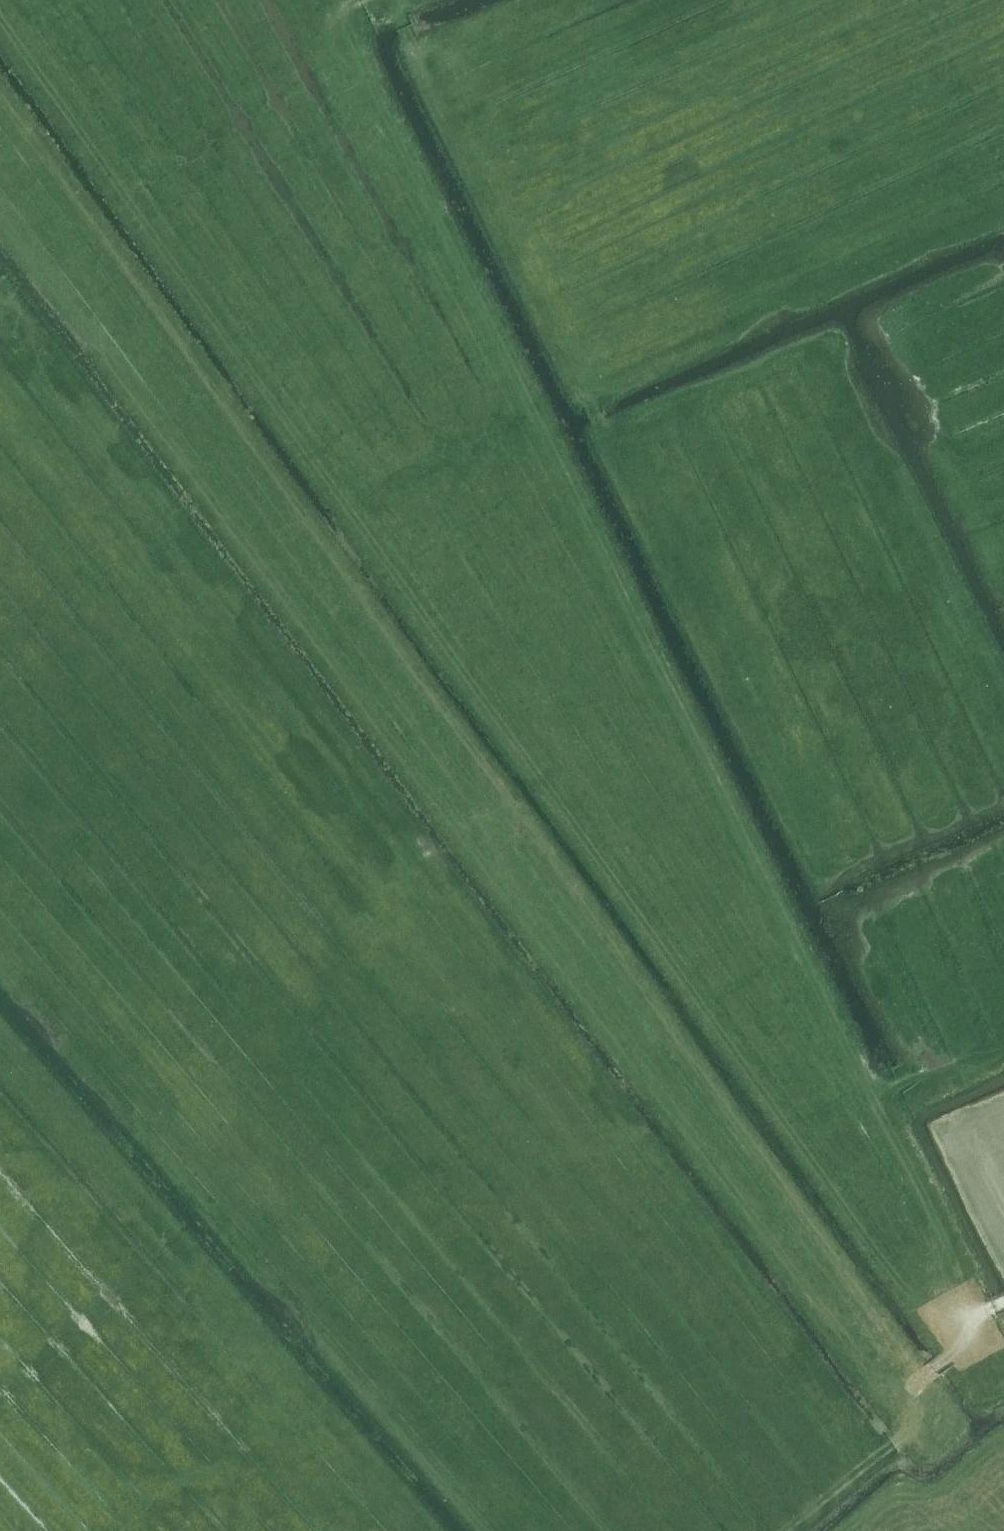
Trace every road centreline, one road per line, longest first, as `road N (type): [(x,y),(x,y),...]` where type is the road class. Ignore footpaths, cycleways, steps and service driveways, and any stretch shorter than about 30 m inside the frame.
road 1 (track): [(779,1530),(907,1432),(921,1378),(960,1352),(1003,1302)]

